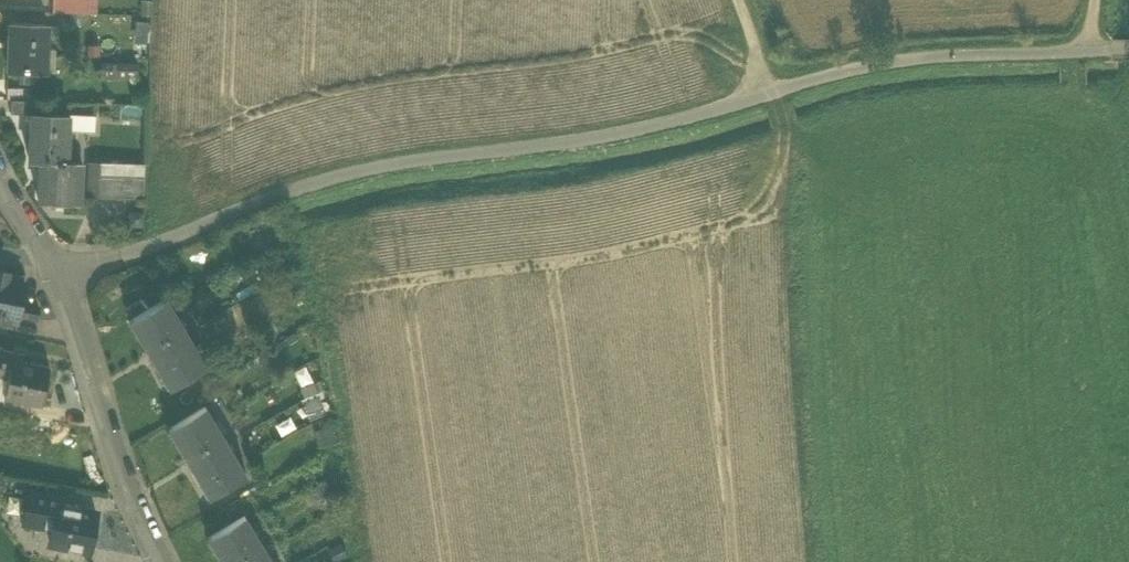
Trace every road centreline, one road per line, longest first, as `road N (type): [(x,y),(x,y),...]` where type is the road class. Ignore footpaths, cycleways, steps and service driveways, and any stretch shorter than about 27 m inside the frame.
road 1 (residential): [(1128,50),(885,63),(698,117),(360,170),(119,253),(52,259)]
road 2 (residential): [(165,561),(129,485),(52,259)]

